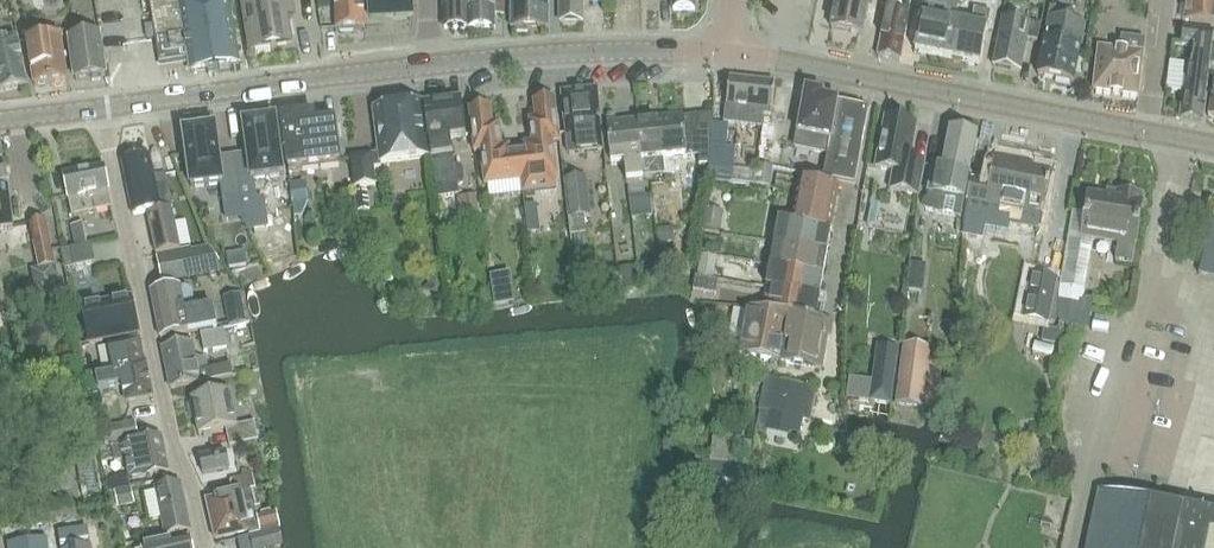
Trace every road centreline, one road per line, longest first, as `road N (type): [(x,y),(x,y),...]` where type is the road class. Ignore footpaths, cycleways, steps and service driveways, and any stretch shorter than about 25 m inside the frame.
road 1 (residential): [(101,107),(205,547)]
road 2 (tertiary): [(1152,134),(726,50)]
road 3 (tertiary): [(101,107),(431,63)]
road 4 (tertiary): [(431,63),(726,50)]
road 5 (residential): [(1152,134),(1169,0)]

